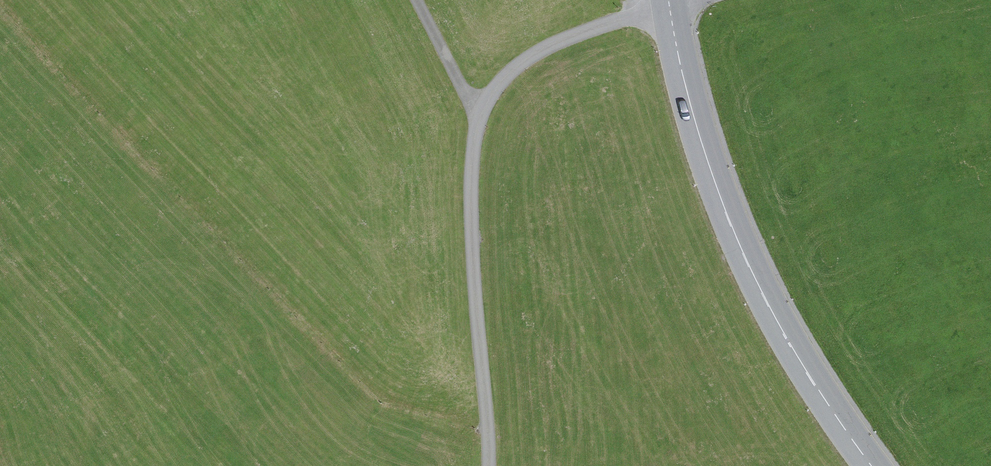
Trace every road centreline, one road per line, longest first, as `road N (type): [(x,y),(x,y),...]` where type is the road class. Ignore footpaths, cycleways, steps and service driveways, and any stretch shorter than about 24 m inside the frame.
road 1 (track): [(488,465),(472,266),(482,113),(525,61),(670,7)]
road 2 (secondary): [(873,465),(759,283),(687,89),(669,0)]
road 3 (track): [(417,0),(469,105),(482,113)]

